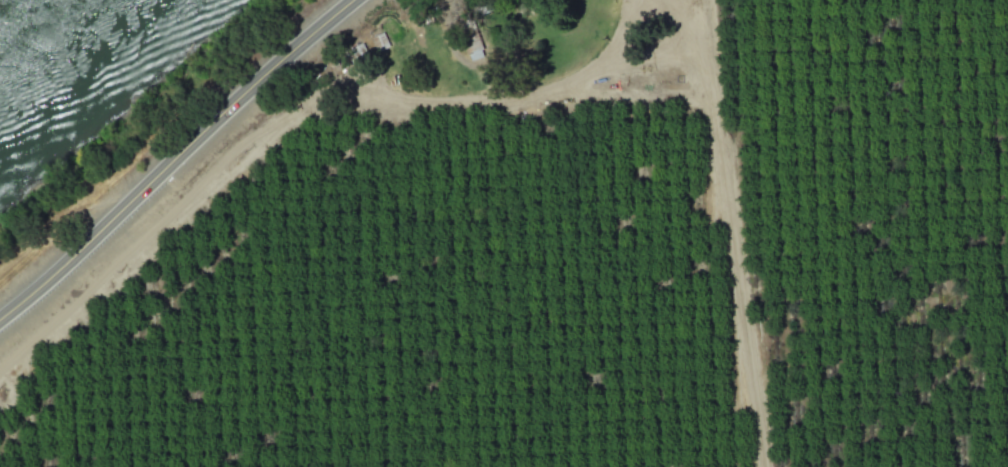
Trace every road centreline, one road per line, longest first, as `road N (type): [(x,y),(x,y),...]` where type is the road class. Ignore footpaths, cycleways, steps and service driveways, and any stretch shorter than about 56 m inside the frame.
road 1 (track): [(658,0),(696,109),(751,466)]
road 2 (secondary): [(350,0),(0,321)]
road 3 (track): [(645,0),(610,56),(551,94),(382,99)]

